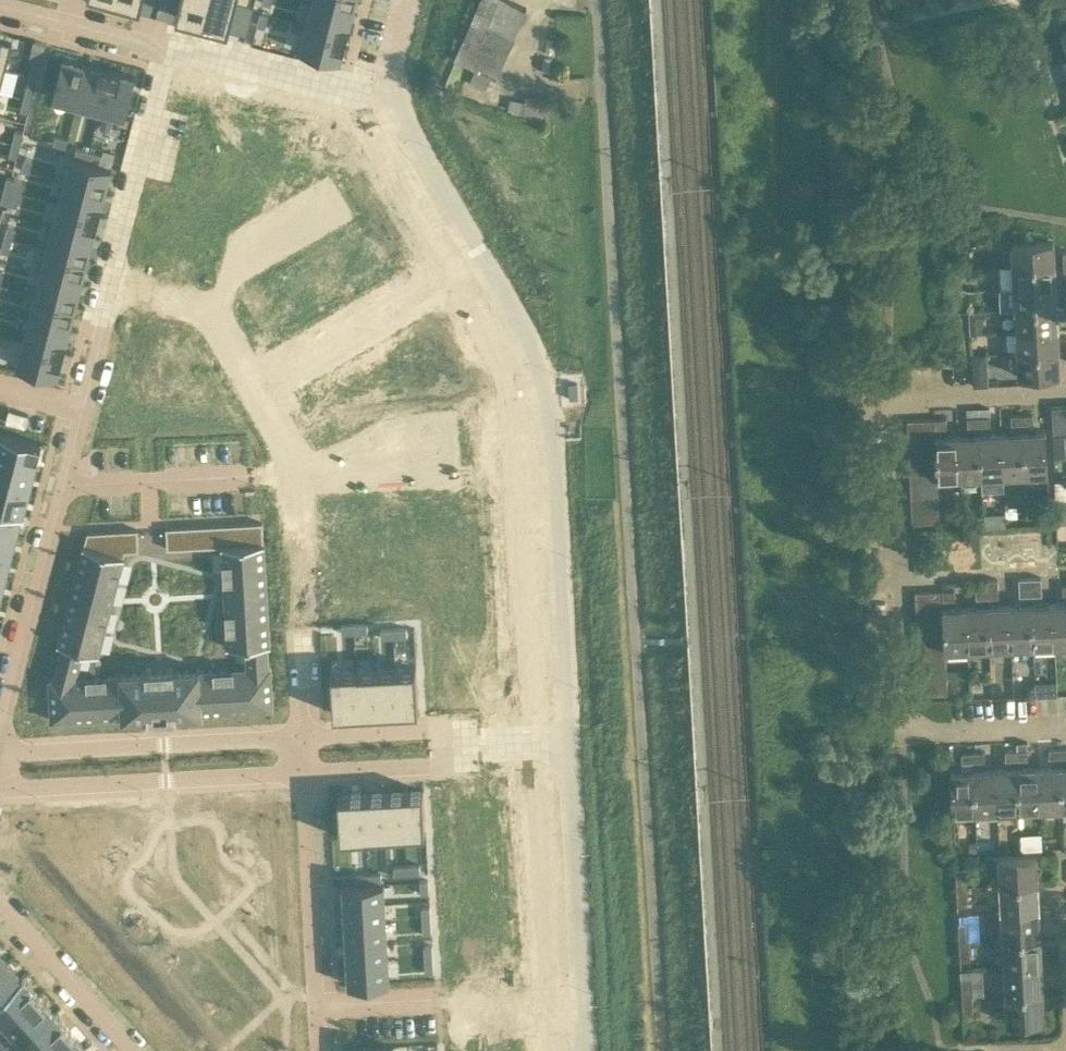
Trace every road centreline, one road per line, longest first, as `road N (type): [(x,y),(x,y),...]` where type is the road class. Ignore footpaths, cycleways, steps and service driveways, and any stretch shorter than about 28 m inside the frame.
road 1 (residential): [(1065,728),(904,732),(895,400),(1065,392)]
road 2 (residential): [(481,260),(536,373),(551,439),(570,742)]
road 3 (residential): [(305,736),(292,446),(273,381)]
road 4 (residential): [(0,717),(77,409)]
road 5 (residential): [(570,742),(589,1050)]
road 6 (residential): [(0,787),(307,774)]
road 7 (residential): [(305,736),(0,751)]
road 8 (residential): [(320,1050),(307,774)]
road 9 (residential): [(273,381),(481,260)]
road 10 (residential): [(110,274),(167,45)]
road 11 (residential): [(388,100),(167,45)]
road 12 (residential): [(273,381),(227,315),(110,274)]
road 13 (residential): [(0,899),(135,1050)]
road 14 (residential): [(388,100),(481,260)]
road 15 (residential): [(167,45),(0,4)]
road 16 (residential): [(461,749),(429,728),(305,736)]
road 17 (residential): [(307,774),(438,766),(461,749)]
road 18 (residential): [(77,409),(110,274)]
road 19 (residential): [(599,121),(591,0)]

